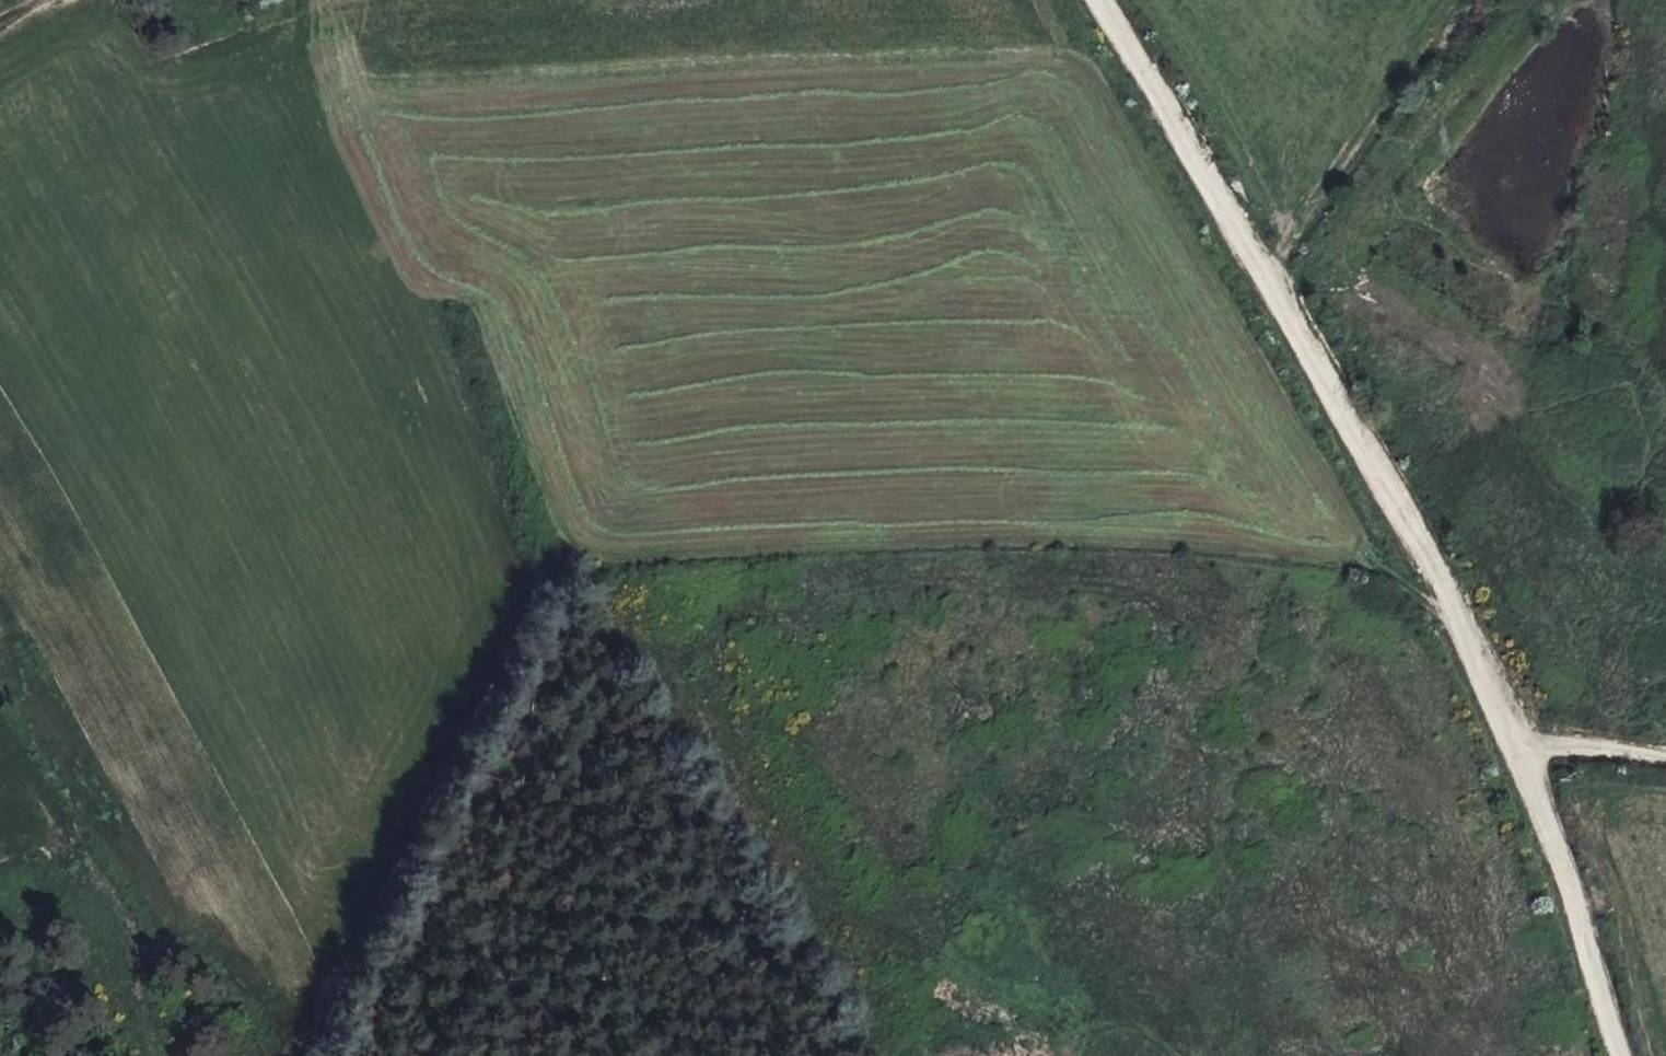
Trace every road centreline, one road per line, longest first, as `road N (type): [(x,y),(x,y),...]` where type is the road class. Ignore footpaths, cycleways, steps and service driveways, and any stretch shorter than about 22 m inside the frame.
road 1 (track): [(1110,0),(1420,520),(1533,740),(1644,1055)]
road 2 (track): [(1533,740),(1665,761)]

